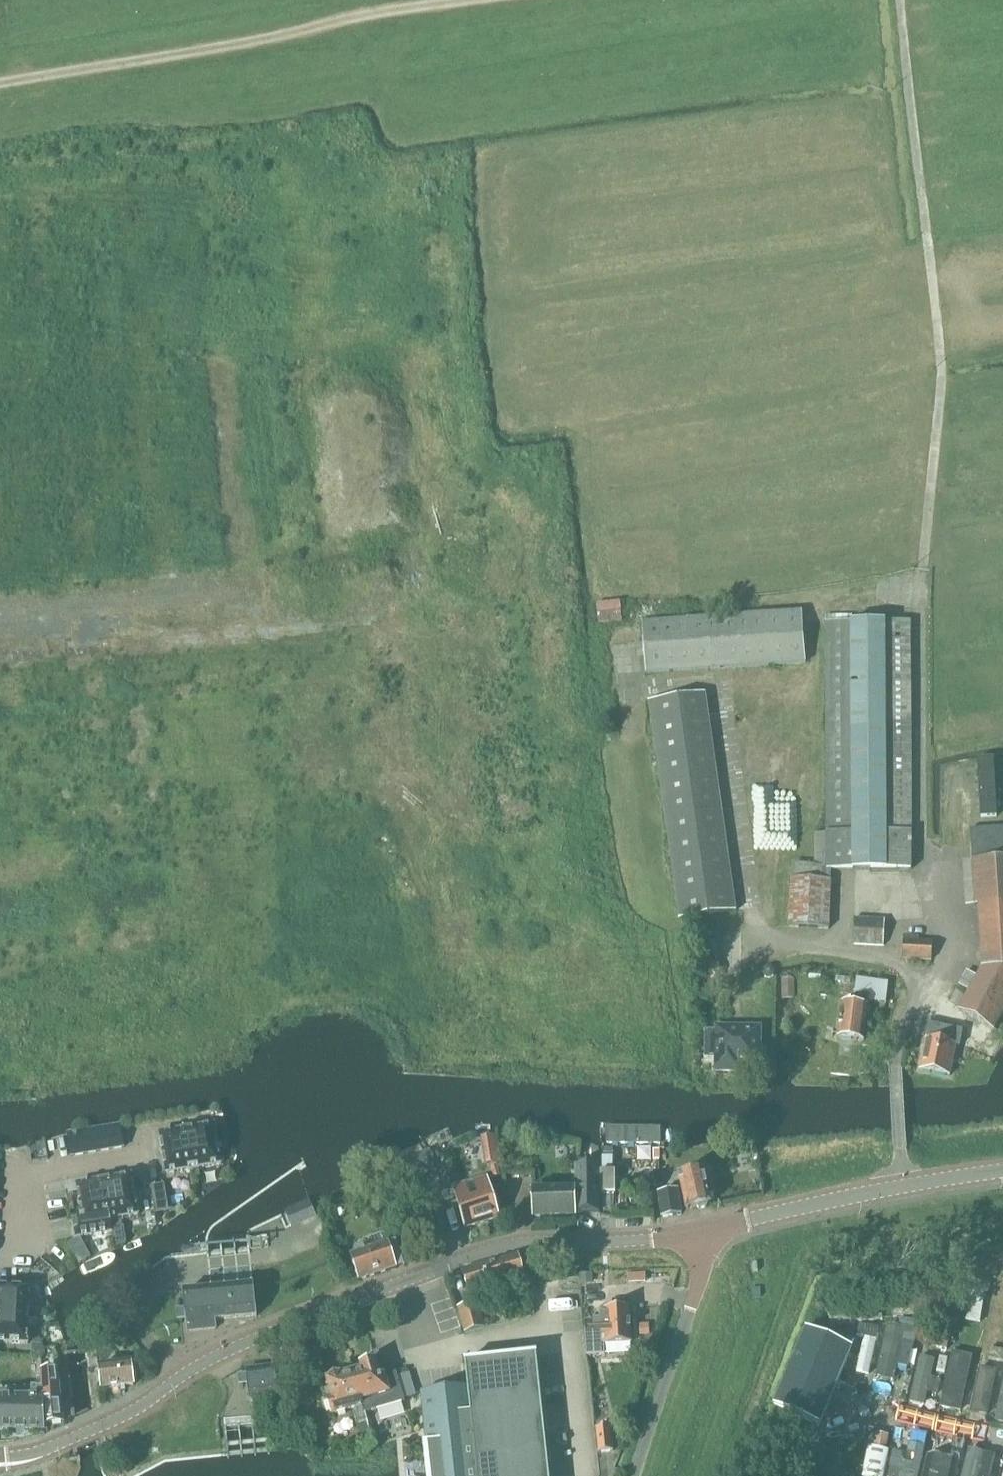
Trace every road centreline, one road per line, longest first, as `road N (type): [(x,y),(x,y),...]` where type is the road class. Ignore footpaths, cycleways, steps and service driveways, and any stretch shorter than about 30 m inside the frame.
road 1 (track): [(902,0),(935,365),(920,581),(922,848)]
road 2 (tertiary): [(696,1233),(486,1252),(267,1332),(74,1443),(0,1462)]
road 3 (track): [(462,0),(0,83)]
road 4 (tertiary): [(696,1233),(1002,1174)]

